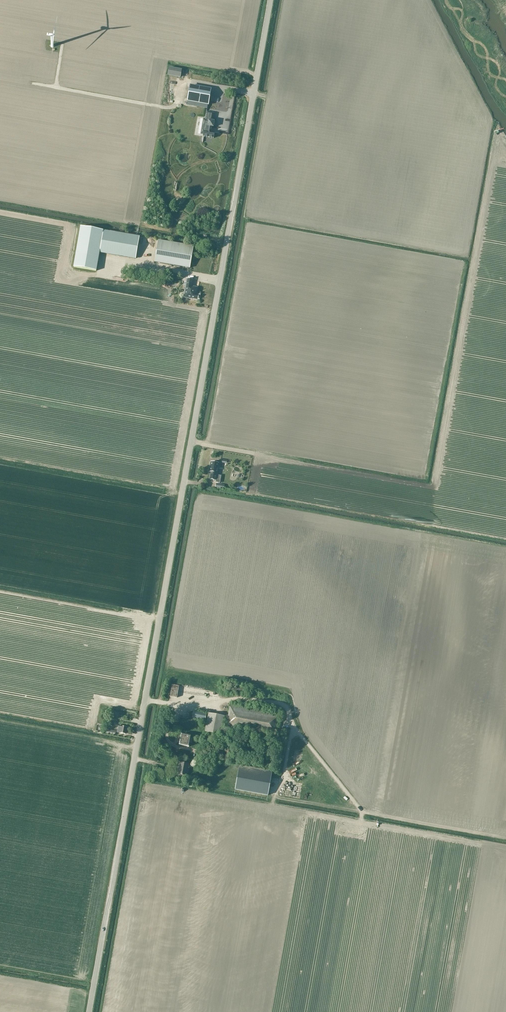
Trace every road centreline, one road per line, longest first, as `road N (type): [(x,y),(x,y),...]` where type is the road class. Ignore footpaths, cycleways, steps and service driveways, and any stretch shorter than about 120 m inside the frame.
road 1 (tertiary): [(89,1011),(270,0)]

